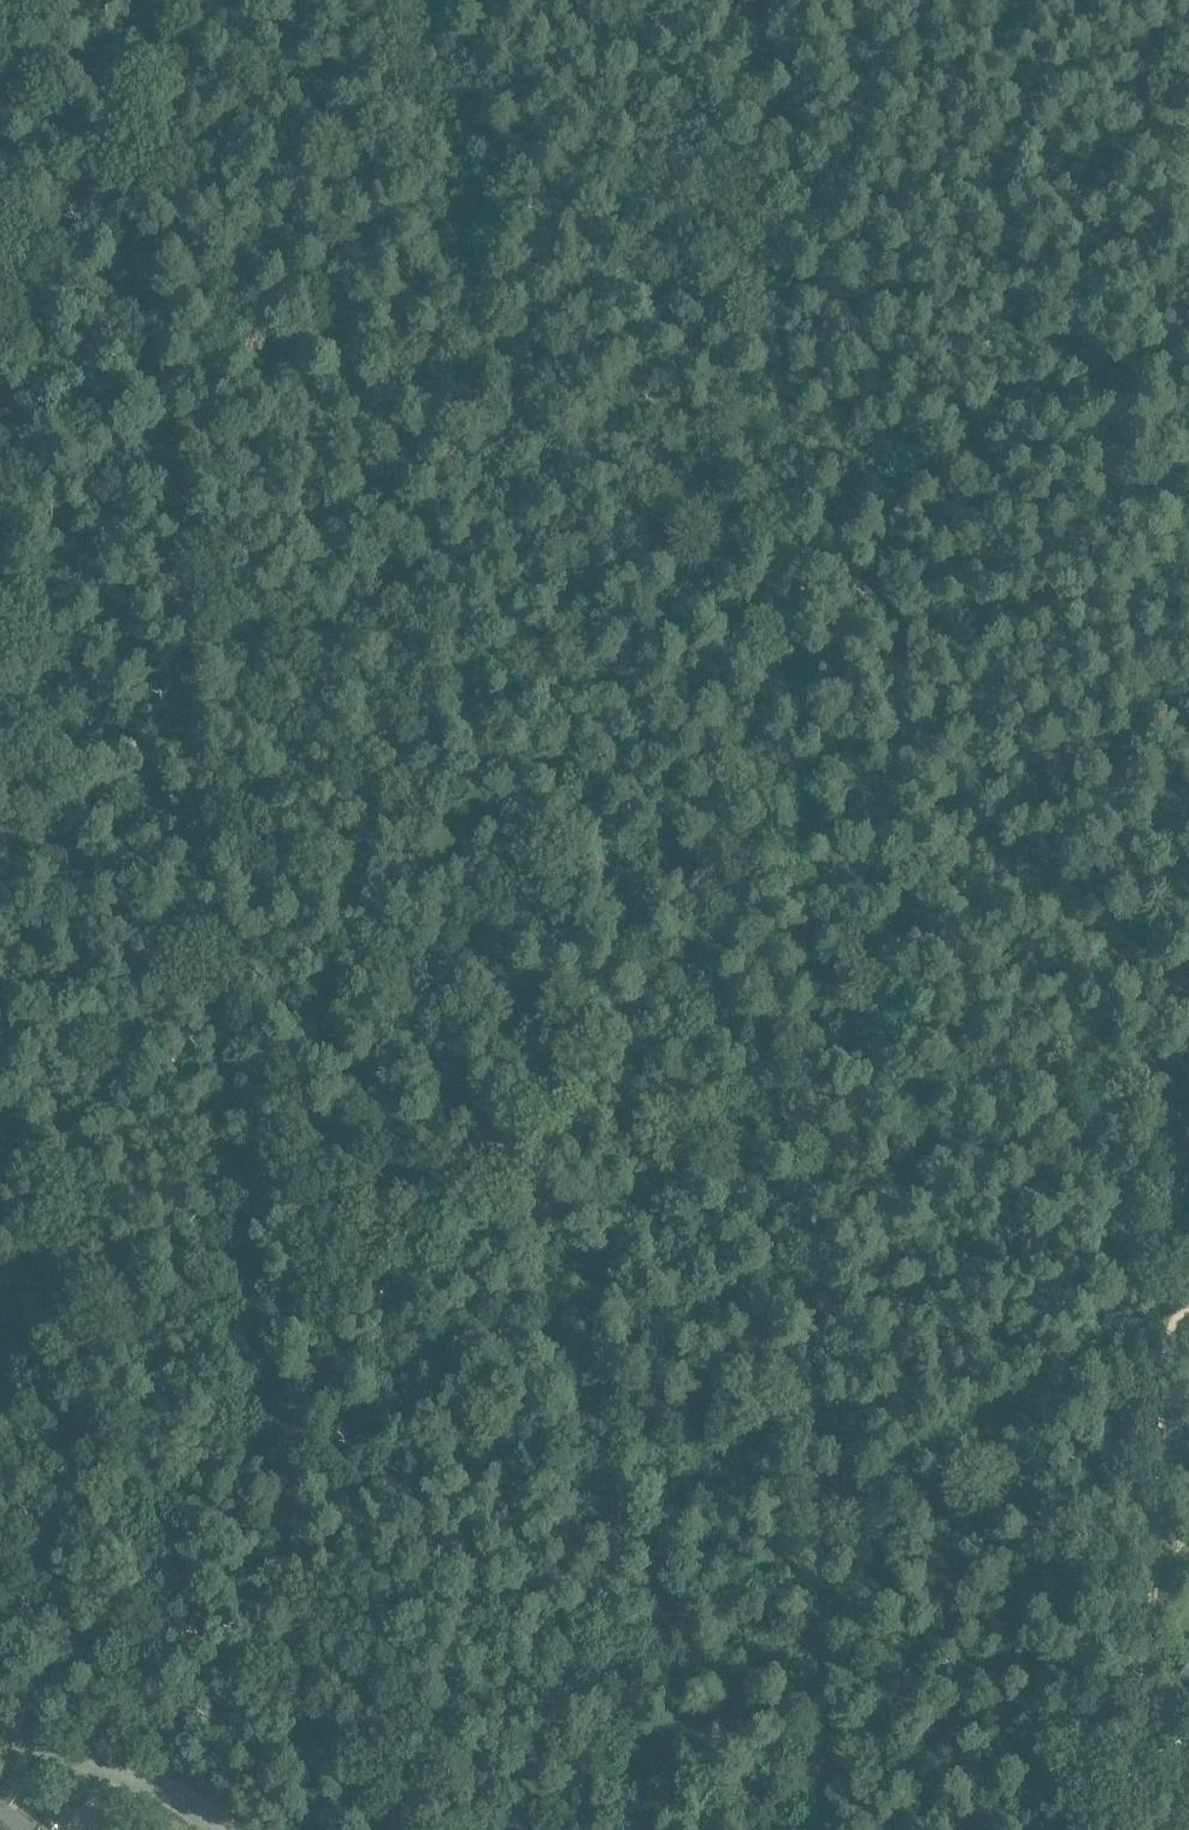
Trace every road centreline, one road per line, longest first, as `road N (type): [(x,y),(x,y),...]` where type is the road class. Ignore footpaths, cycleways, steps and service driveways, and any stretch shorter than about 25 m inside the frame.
road 1 (track): [(1188,1312),(1172,1332),(1138,1829)]
road 2 (residential): [(124,1775),(0,1722)]

